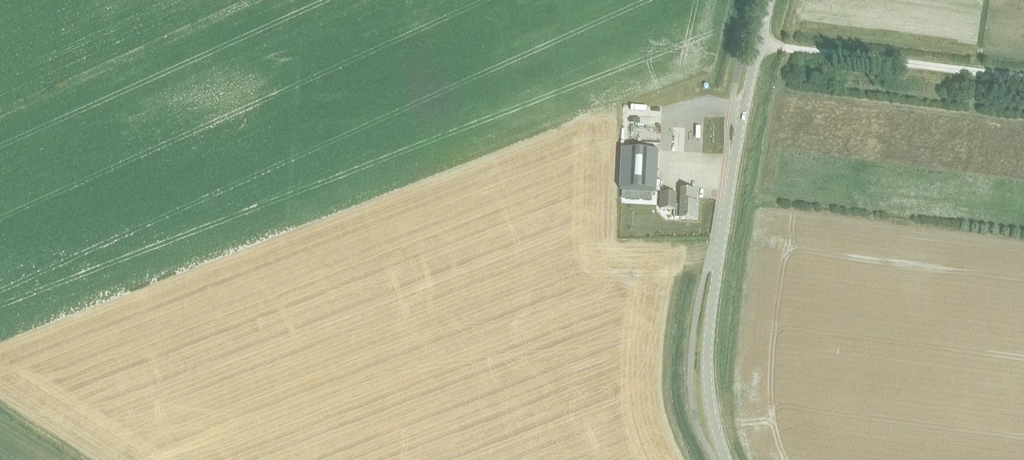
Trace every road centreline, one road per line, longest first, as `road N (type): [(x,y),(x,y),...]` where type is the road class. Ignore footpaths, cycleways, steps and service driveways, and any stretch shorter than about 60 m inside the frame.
road 1 (unclassified): [(726,459),(708,387),(710,318),(769,0)]

